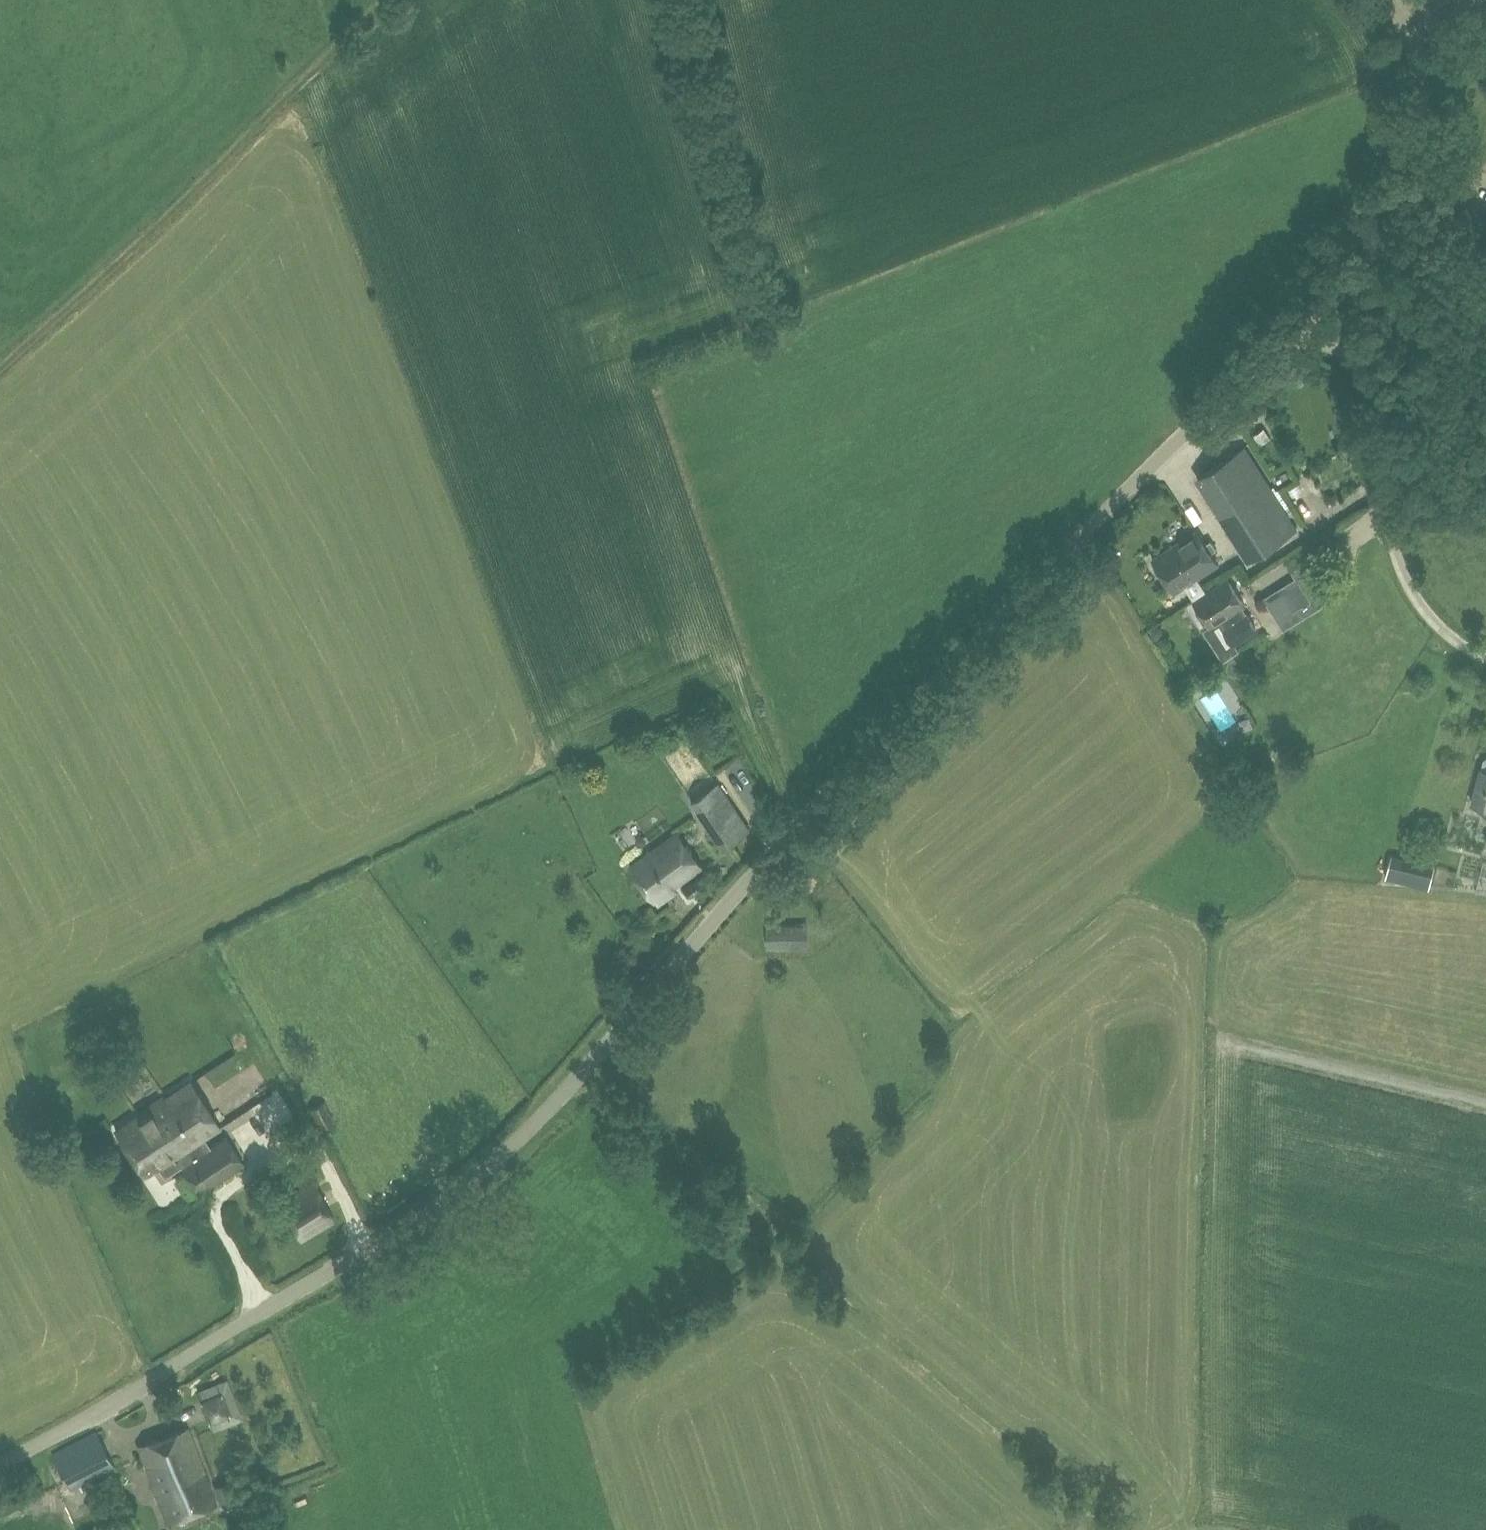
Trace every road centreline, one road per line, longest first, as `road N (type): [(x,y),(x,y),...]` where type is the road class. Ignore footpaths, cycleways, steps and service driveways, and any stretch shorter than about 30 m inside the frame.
road 1 (unclassified): [(0,1463),(382,1242),(502,1156),(866,754),(1278,346)]
road 2 (track): [(0,361),(383,0)]
road 3 (unclassified): [(1485,658),(1411,594),(1351,359)]
road 4 (unclassified): [(1351,279),(1413,187),(1424,150),(1422,78),(1391,0)]

